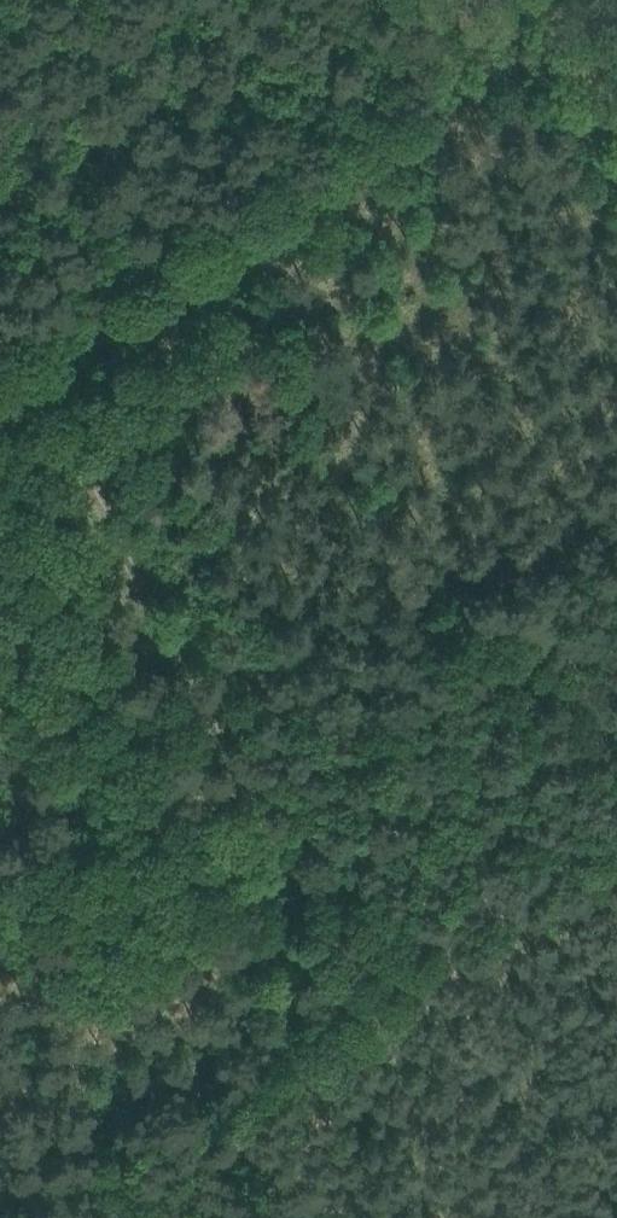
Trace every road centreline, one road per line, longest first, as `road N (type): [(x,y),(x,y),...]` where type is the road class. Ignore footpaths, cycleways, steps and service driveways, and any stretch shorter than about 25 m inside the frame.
road 1 (track): [(455,1217),(371,990),(0,334)]

